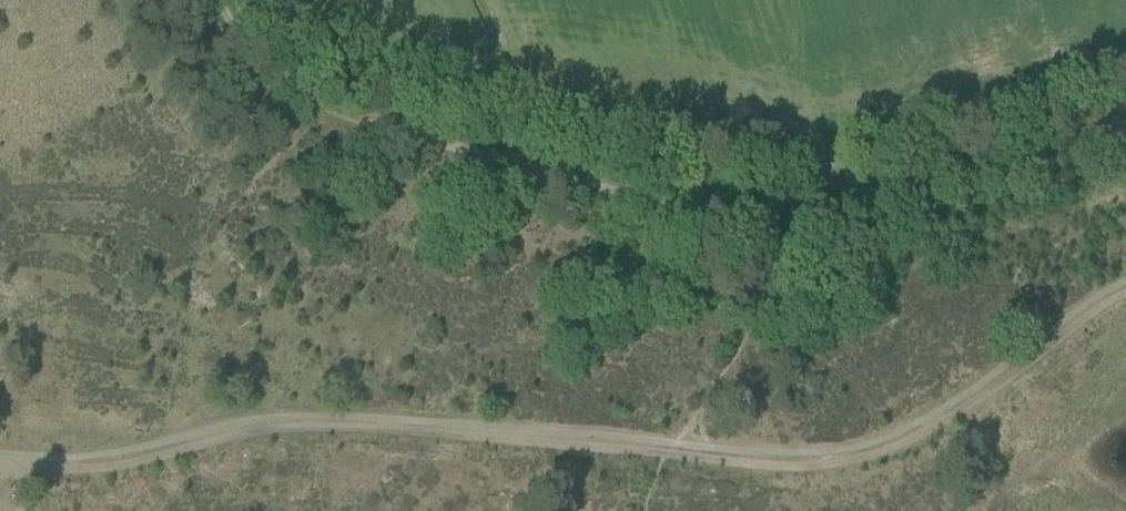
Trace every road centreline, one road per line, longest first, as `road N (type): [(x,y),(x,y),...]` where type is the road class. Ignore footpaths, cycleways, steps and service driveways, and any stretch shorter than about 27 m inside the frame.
road 1 (track): [(1125,303),(911,443),(800,468),(298,437),(43,479),(0,471)]
road 2 (track): [(1125,127),(798,205),(733,198),(665,189),(353,109),(294,84),(223,0)]

